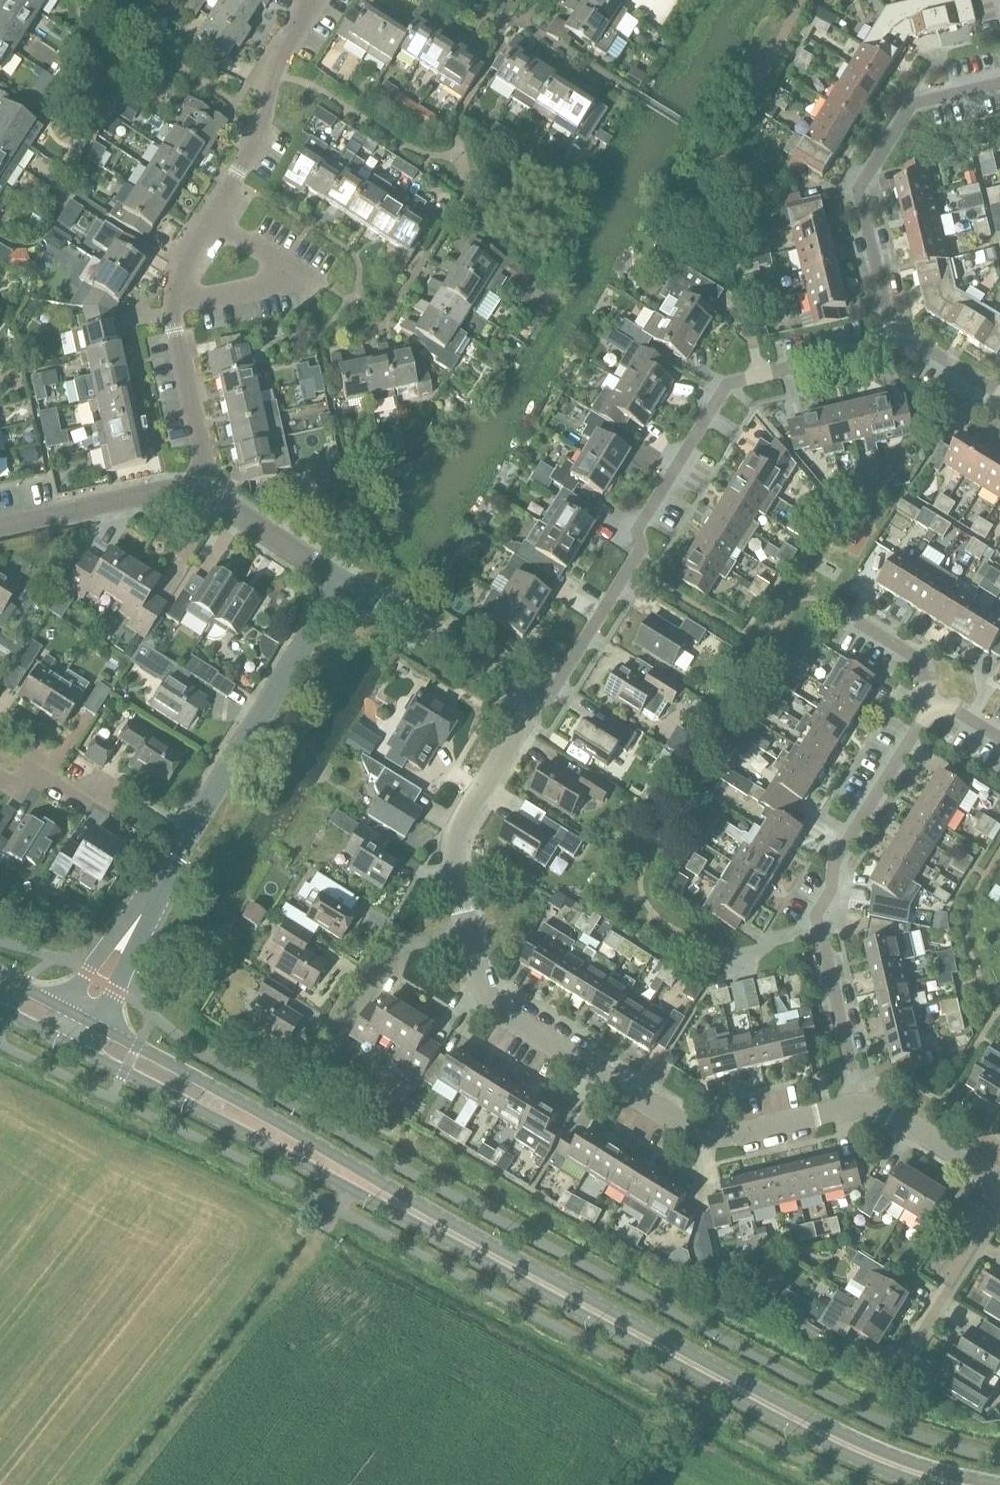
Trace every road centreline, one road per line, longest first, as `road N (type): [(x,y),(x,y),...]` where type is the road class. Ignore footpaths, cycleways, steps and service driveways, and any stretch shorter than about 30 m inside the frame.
road 1 (secondary): [(996,1484),(891,1456),(835,1431),(98,1026)]
road 2 (secondary): [(69,1045),(839,1452),(921,1484)]
road 3 (residential): [(529,704),(547,696),(644,550),(639,527),(727,383),(904,339)]
road 4 (residential): [(468,935),(488,991),(513,1020),(723,1138),(861,1105)]
road 5 (residential): [(861,1105),(814,916),(833,891),(836,857),(932,696)]
road 6 (residential): [(136,921),(337,580)]
road 7 (residential): [(904,339),(859,186),(915,101),(999,80)]
road 8 (residential): [(529,704),(453,834),(468,935)]
road 9 (residential): [(218,219),(260,142),(275,80),(313,0)]
road 10 (residential): [(176,298),(298,279),(298,267),(218,219)]
road 11 (residential): [(529,704),(337,580)]
road 12 (residential): [(210,499),(165,492),(0,528)]
road 13 (residential): [(210,499),(174,329),(176,298)]
road 14 (residential): [(334,1057),(411,937),(468,935)]
road 15 (residential): [(911,1351),(999,1195)]
road 16 (residential): [(861,1105),(999,1178)]
road 17 (residential): [(337,580),(210,499)]

